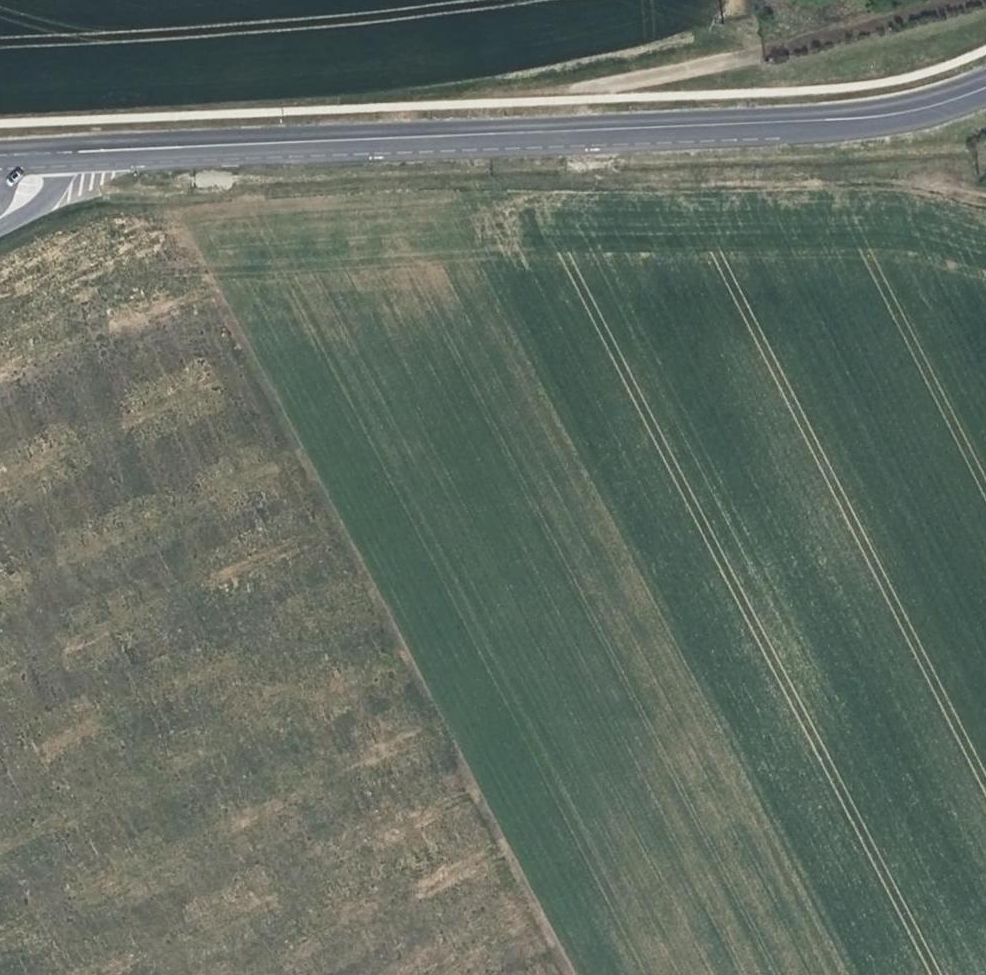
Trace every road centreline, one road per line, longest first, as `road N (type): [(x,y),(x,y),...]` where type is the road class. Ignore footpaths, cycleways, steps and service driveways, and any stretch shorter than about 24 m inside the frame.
road 1 (tertiary): [(985,87),(894,116),(791,127),(35,157)]
road 2 (unclassified): [(214,974),(102,725),(23,613),(0,601)]

